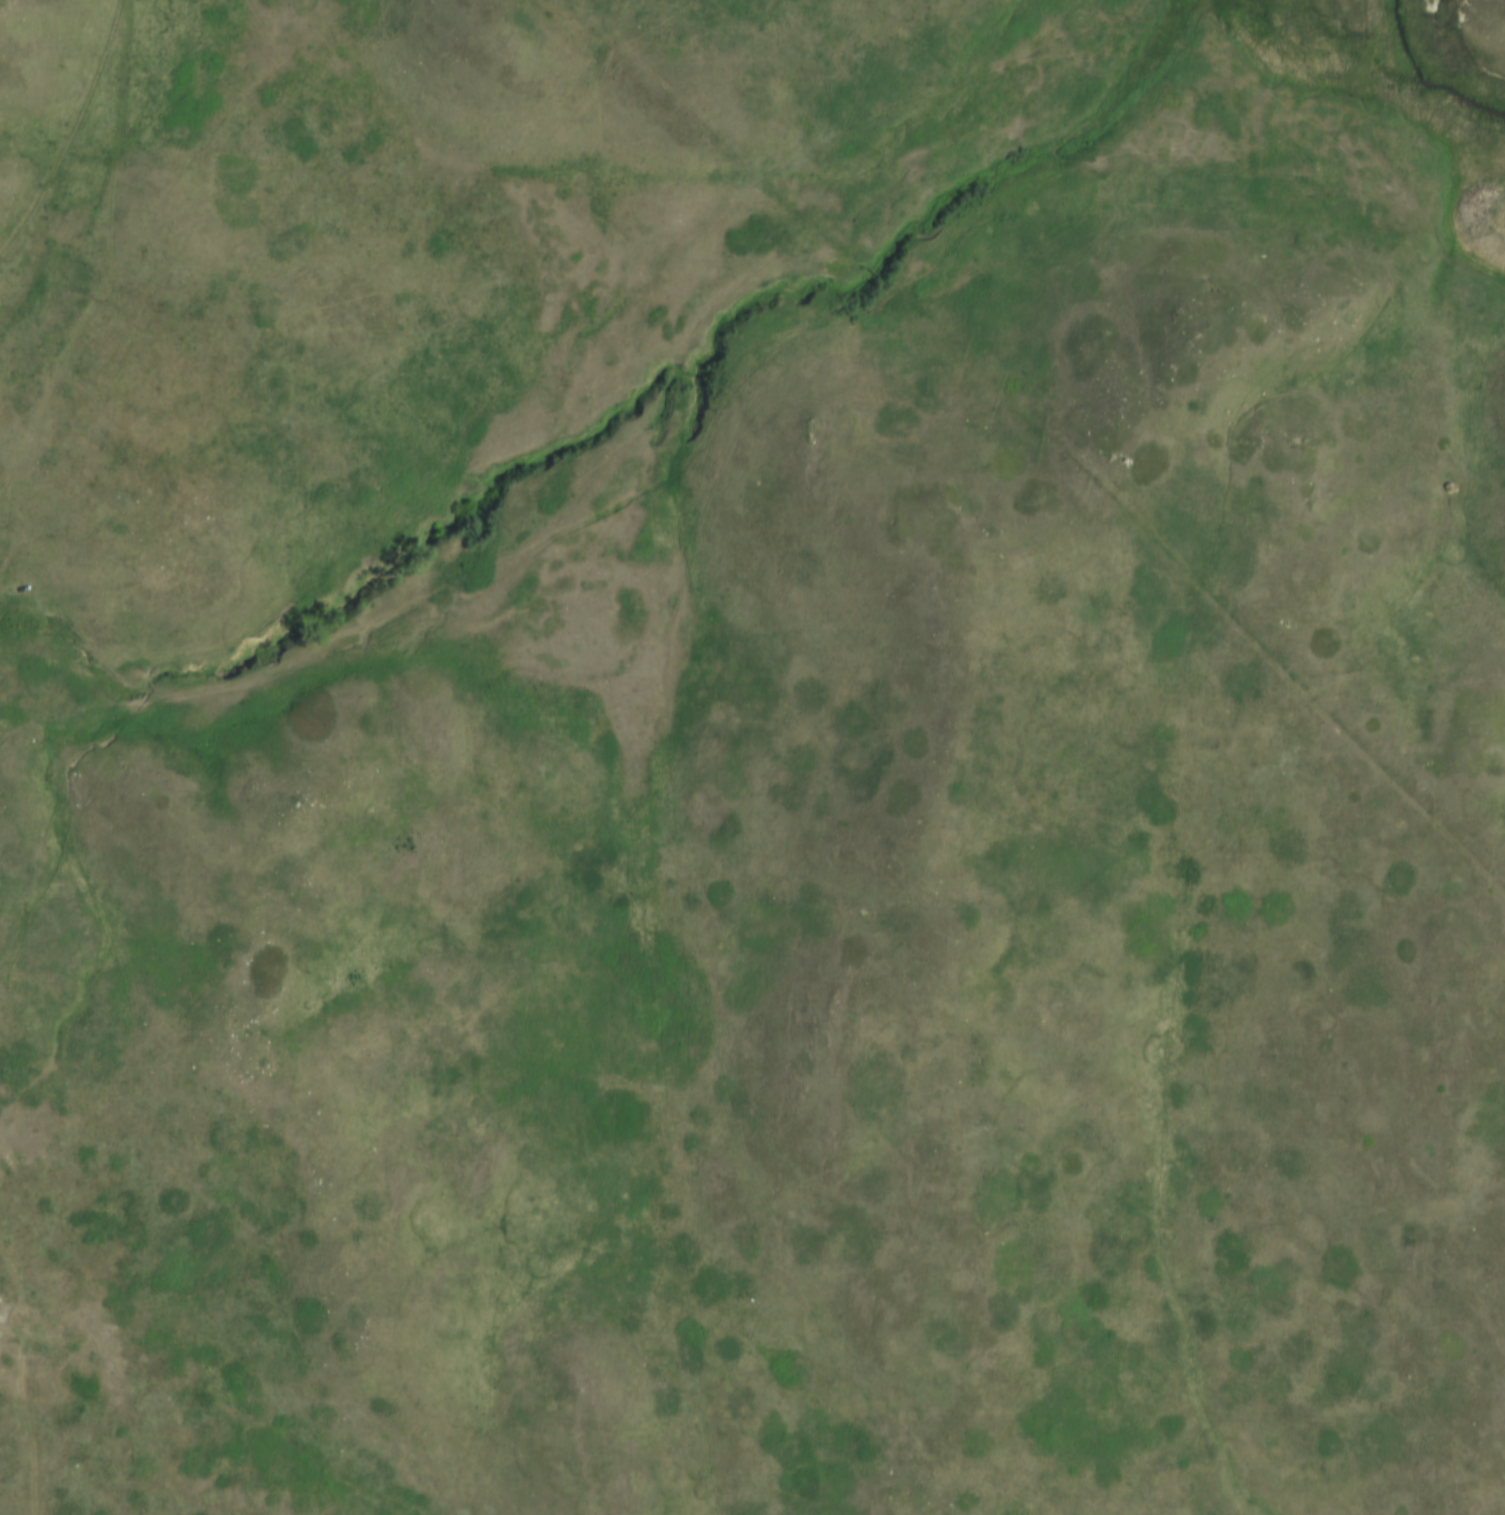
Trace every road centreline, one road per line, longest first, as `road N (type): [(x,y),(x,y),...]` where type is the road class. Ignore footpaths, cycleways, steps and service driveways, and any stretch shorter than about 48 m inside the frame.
road 1 (track): [(121,0),(87,115),(0,266)]
road 2 (track): [(0,1234),(27,1308),(38,1514)]

